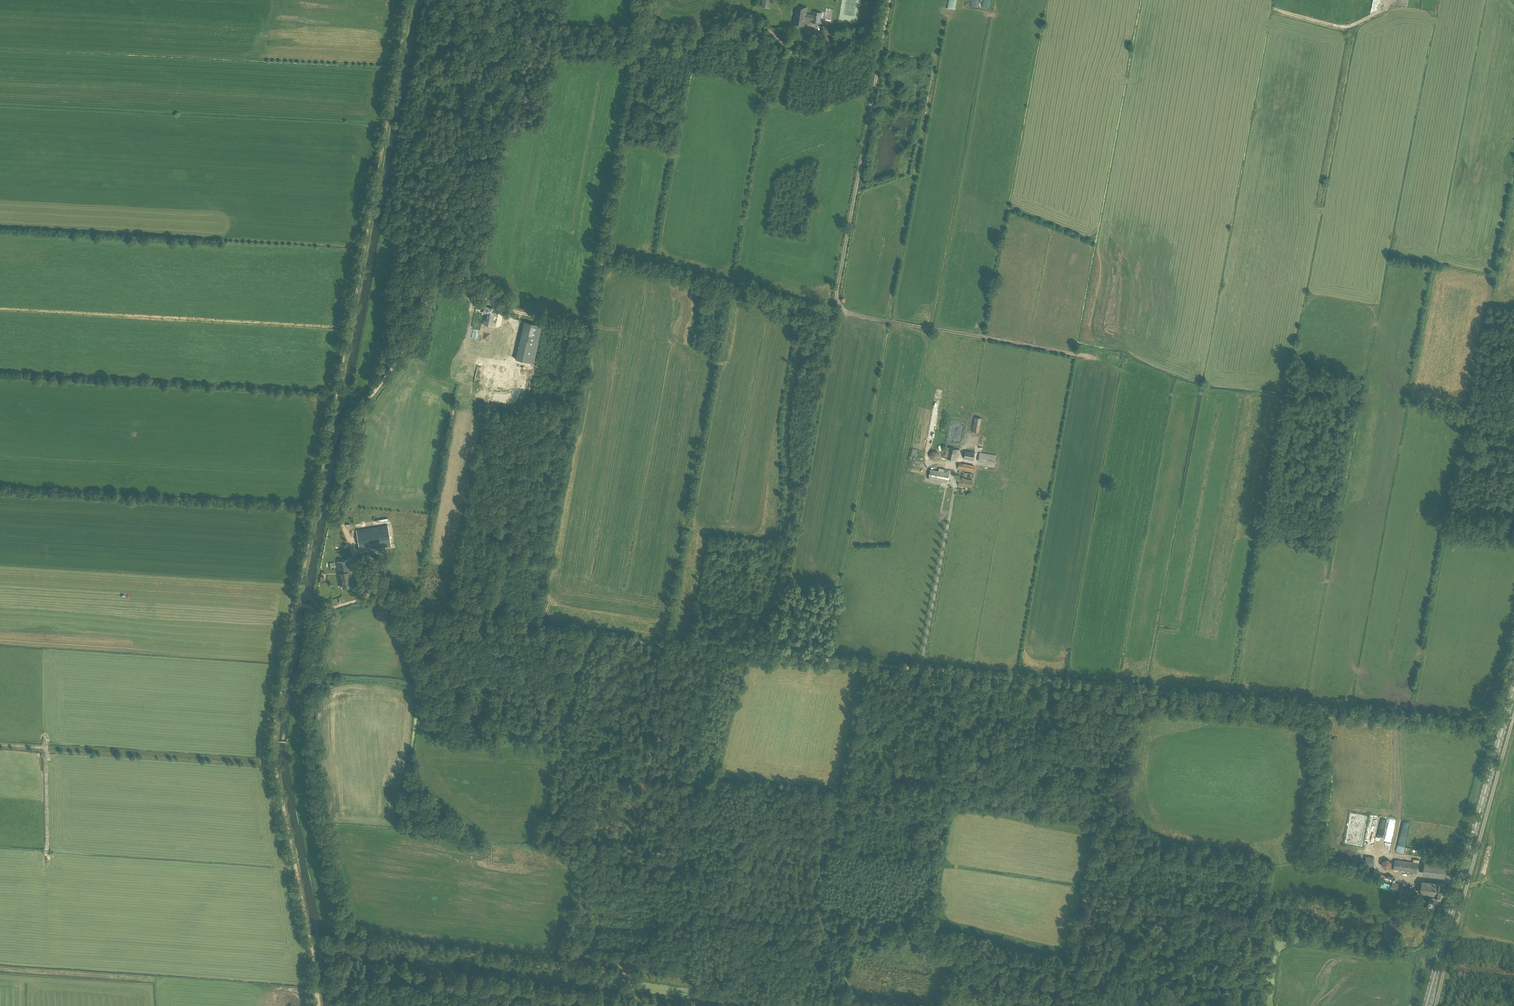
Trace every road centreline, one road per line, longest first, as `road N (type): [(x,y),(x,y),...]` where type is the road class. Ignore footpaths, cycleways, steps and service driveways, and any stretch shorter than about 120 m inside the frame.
road 1 (track): [(295,606),(409,0)]
road 2 (track): [(389,600),(417,620),(972,673)]
road 3 (track): [(972,673),(1503,726)]
road 4 (track): [(645,24),(698,33),(748,21),(801,55),(838,54),(881,36),(836,296)]
road 5 (track): [(443,257),(515,314),(587,328),(645,24)]
road 6 (track): [(319,1005),(274,754),(295,606)]
road 7 (track): [(980,1005),(972,945),(931,936),(972,673)]
road 8 (track): [(376,587),(363,576),(339,506),(358,421),(402,353),(443,257)]
road 9 (track): [(324,609),(317,627),(317,739),(341,873),(337,943)]
road 10 (primary): [(1427,1005),(1513,687)]
road 11 (track): [(275,761),(0,743)]
road 12 (track): [(836,296),(855,316),(1090,356)]

